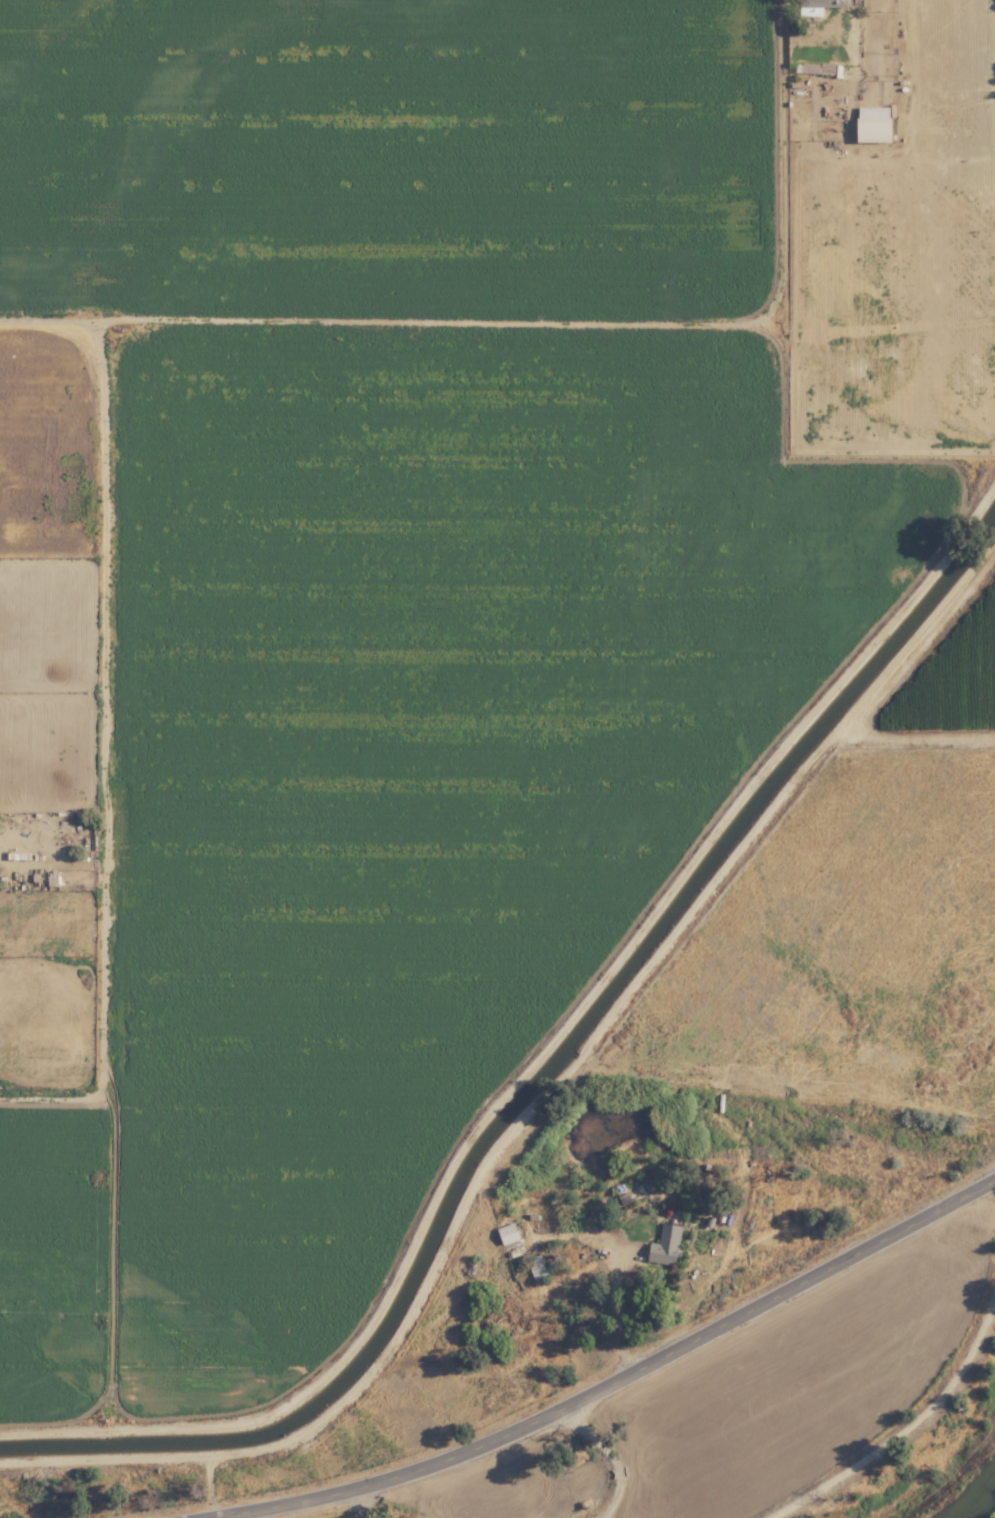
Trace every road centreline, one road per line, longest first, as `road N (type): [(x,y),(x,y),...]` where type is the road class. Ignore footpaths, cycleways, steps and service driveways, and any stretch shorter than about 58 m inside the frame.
road 1 (tertiary): [(994,1178),(529,1423),(360,1485),(202,1517)]

